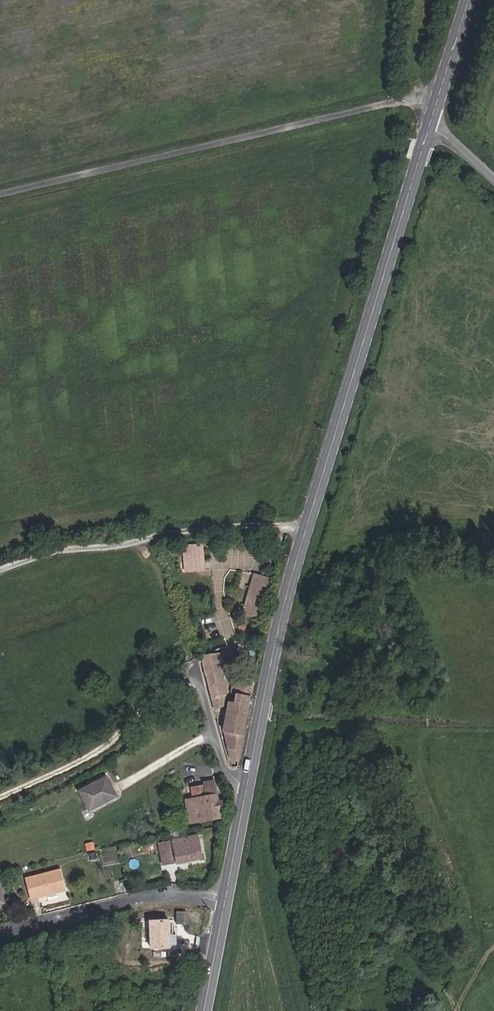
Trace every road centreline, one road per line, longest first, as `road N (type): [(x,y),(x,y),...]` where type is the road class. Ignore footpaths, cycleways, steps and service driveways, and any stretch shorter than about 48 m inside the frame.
road 1 (primary): [(429,122),(299,563),(249,790)]
road 2 (unclassified): [(435,101),(419,99),(0,195)]
road 3 (primary): [(249,790),(204,1010)]
road 4 (unclassified): [(249,790),(222,767),(191,652)]
road 5 (track): [(191,652),(177,603),(140,538)]

